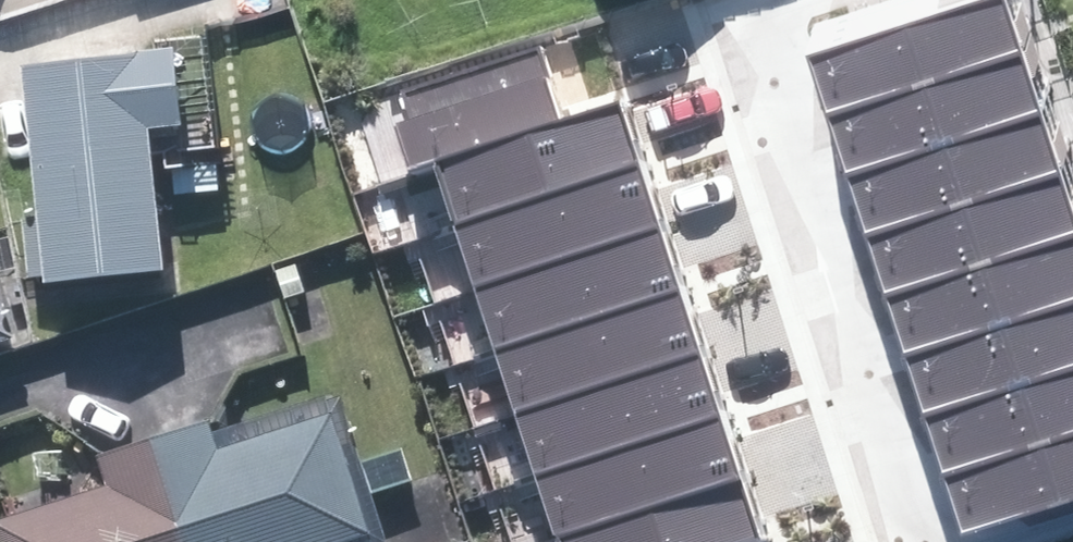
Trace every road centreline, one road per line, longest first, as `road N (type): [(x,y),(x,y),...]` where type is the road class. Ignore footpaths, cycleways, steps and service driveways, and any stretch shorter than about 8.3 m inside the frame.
road 1 (residential): [(792,0),(745,15),(917,541)]

